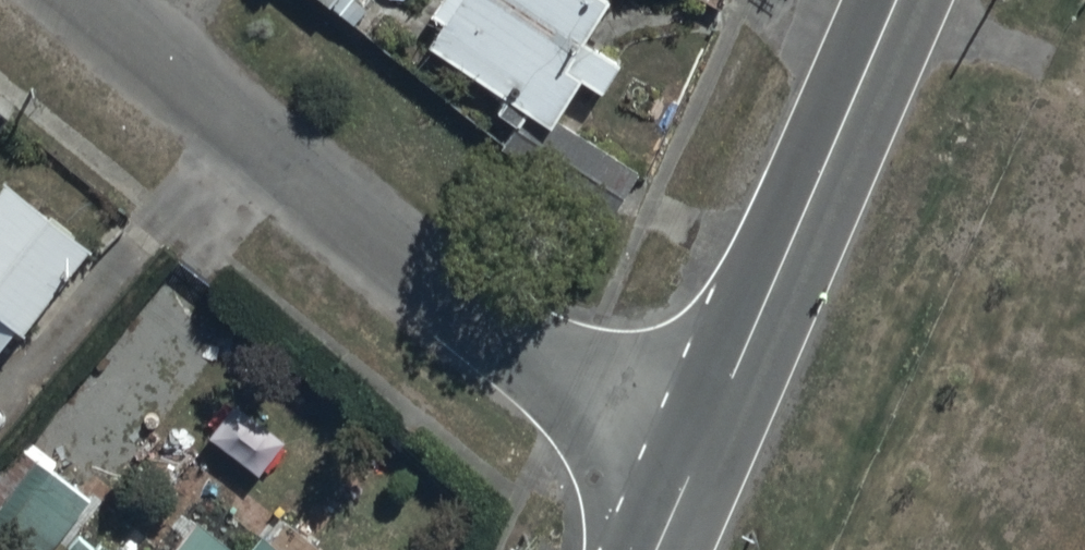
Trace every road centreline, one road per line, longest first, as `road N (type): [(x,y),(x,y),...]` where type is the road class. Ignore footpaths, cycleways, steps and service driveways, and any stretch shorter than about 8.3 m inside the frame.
road 1 (residential): [(683,487),(117,0)]
road 2 (tertiary): [(683,487),(896,0)]

